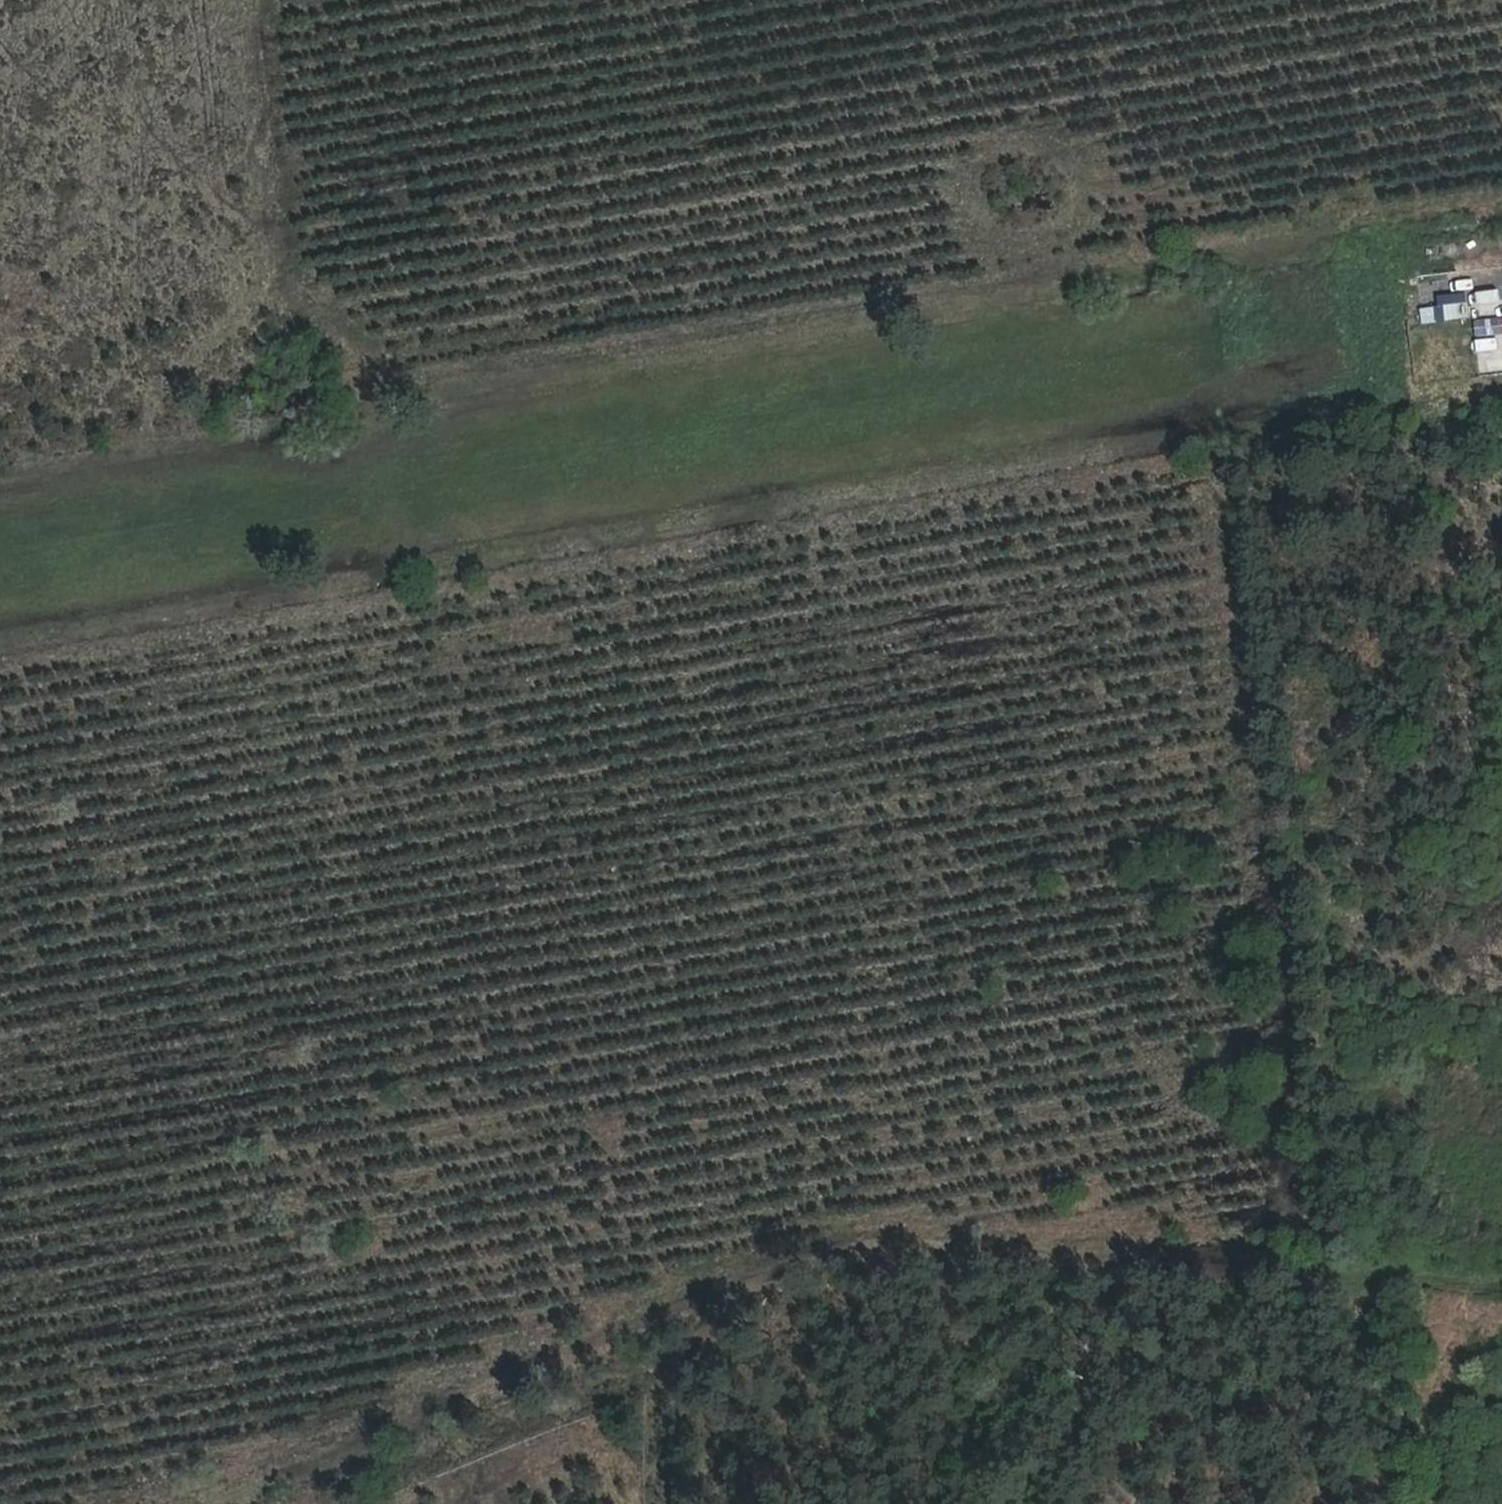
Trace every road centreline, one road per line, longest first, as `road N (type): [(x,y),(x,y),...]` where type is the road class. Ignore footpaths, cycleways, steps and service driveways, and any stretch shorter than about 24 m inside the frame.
road 1 (track): [(0,488),(1501,246)]
road 2 (track): [(1501,1293),(966,1249),(787,1274),(196,1503)]

